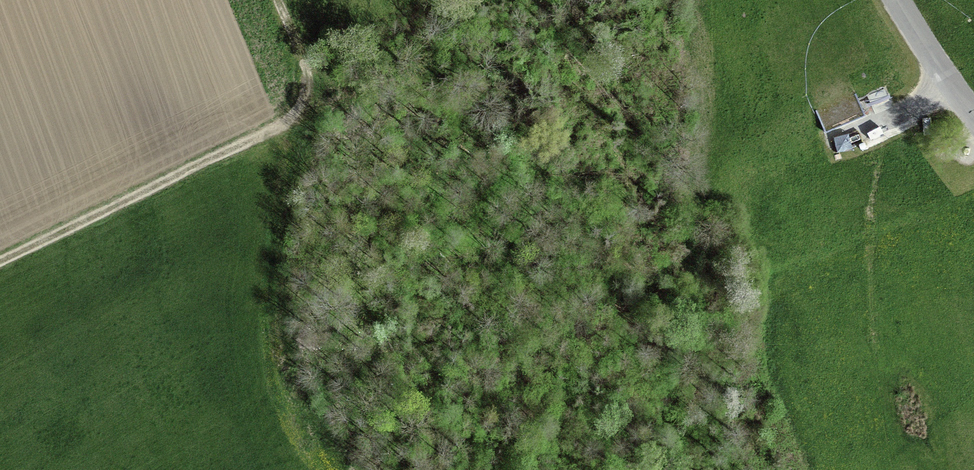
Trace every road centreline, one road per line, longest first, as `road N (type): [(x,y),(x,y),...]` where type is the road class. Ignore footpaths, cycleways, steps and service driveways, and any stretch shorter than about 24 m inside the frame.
road 1 (track): [(651,0),(456,255),(355,469)]
road 2 (track): [(277,0),(308,78),(300,110),(0,263)]
road 3 (track): [(329,469),(308,440),(283,361),(279,219),(289,120)]
road 4 (residential): [(973,119),(895,0)]

